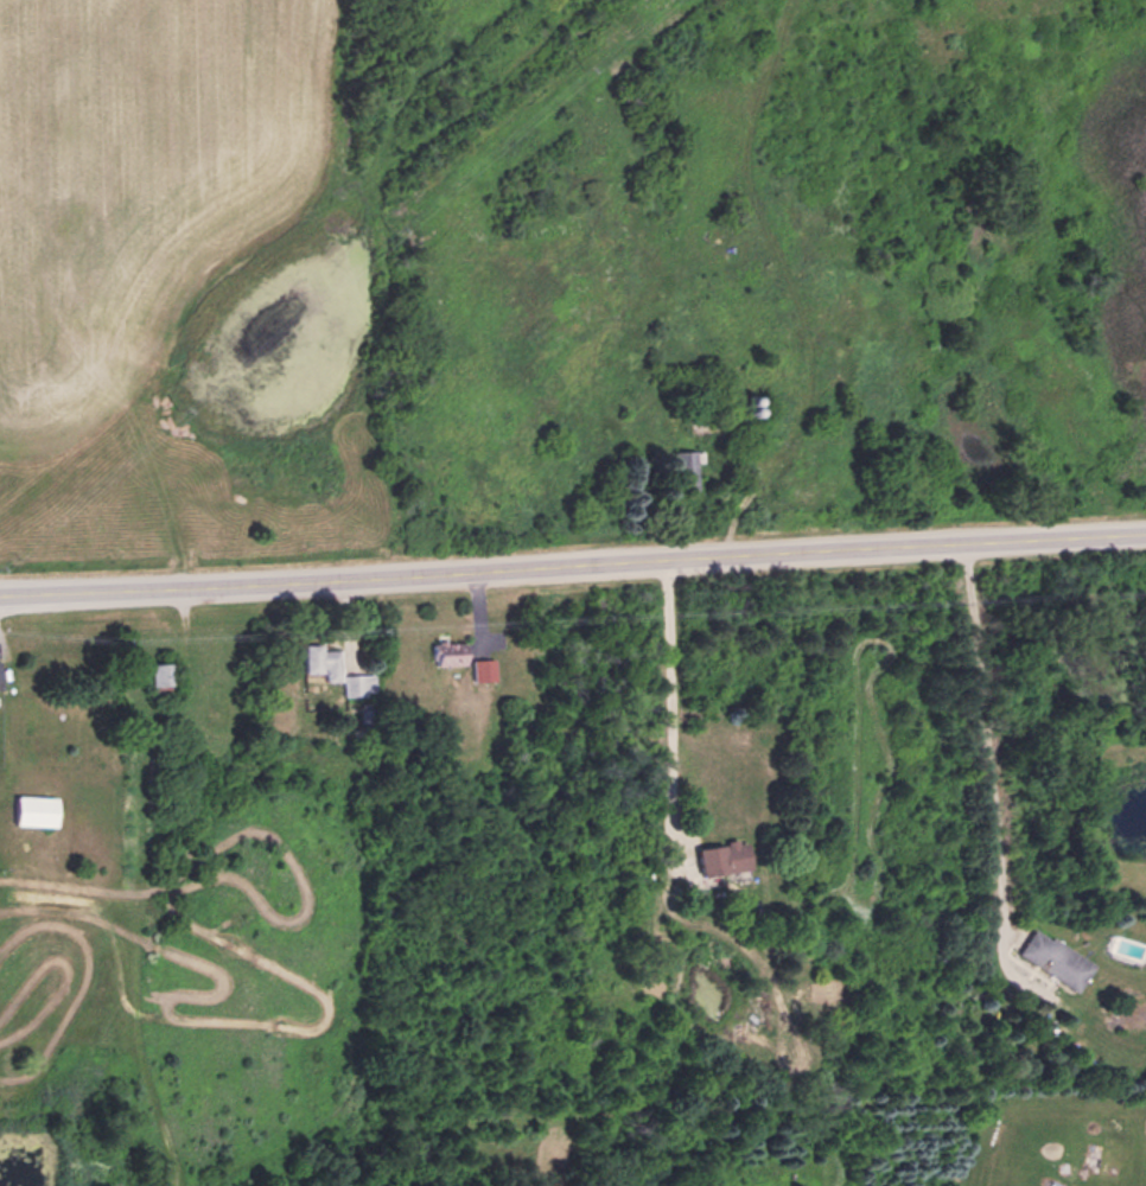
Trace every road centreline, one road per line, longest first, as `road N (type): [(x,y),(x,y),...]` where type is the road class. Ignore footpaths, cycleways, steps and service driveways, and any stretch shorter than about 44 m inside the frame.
road 1 (tertiary): [(1145,529),(0,589)]

